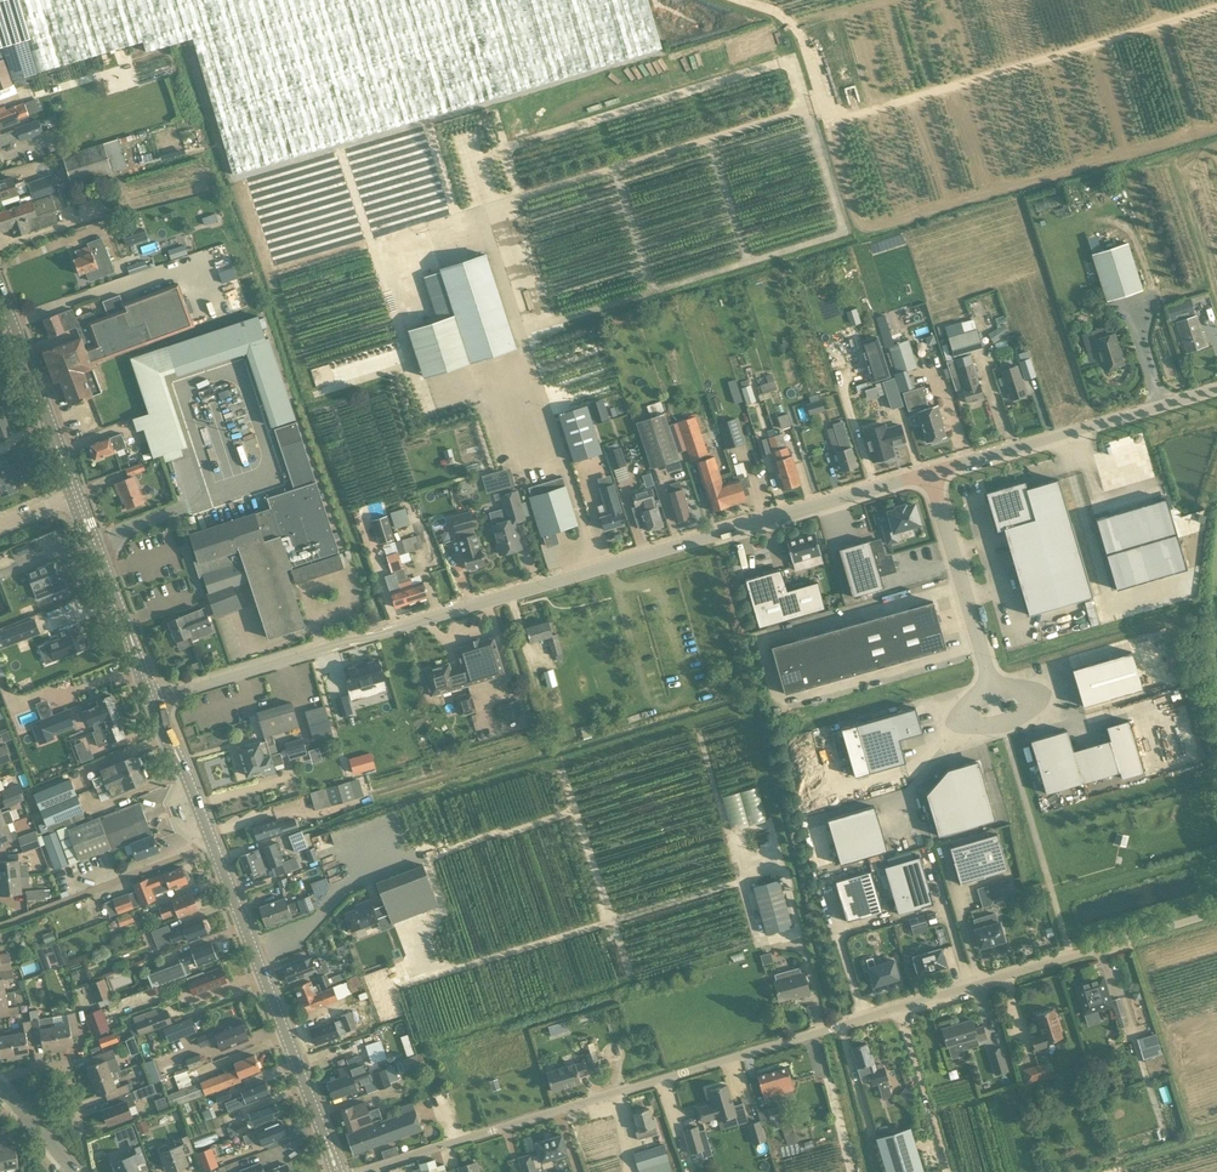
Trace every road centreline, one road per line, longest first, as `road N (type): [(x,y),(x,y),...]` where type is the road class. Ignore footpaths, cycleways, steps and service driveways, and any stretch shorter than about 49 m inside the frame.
road 1 (residential): [(361,1171),(1216,913)]
road 2 (unclassified): [(153,699),(930,474)]
road 3 (tertiary): [(337,1171),(153,699)]
road 4 (unclassified): [(930,474),(1216,388)]
road 5 (unclassified): [(930,474),(992,691)]
road 6 (tertiary): [(77,494),(0,288)]
road 7 (tertiary): [(153,699),(77,494)]
road 8 (unclassified): [(992,691),(965,706),(969,728),(1003,726),(1036,705),(1025,688),(1004,689)]
road 9 (residential): [(0,1078),(51,1065),(68,1069),(80,1123)]

